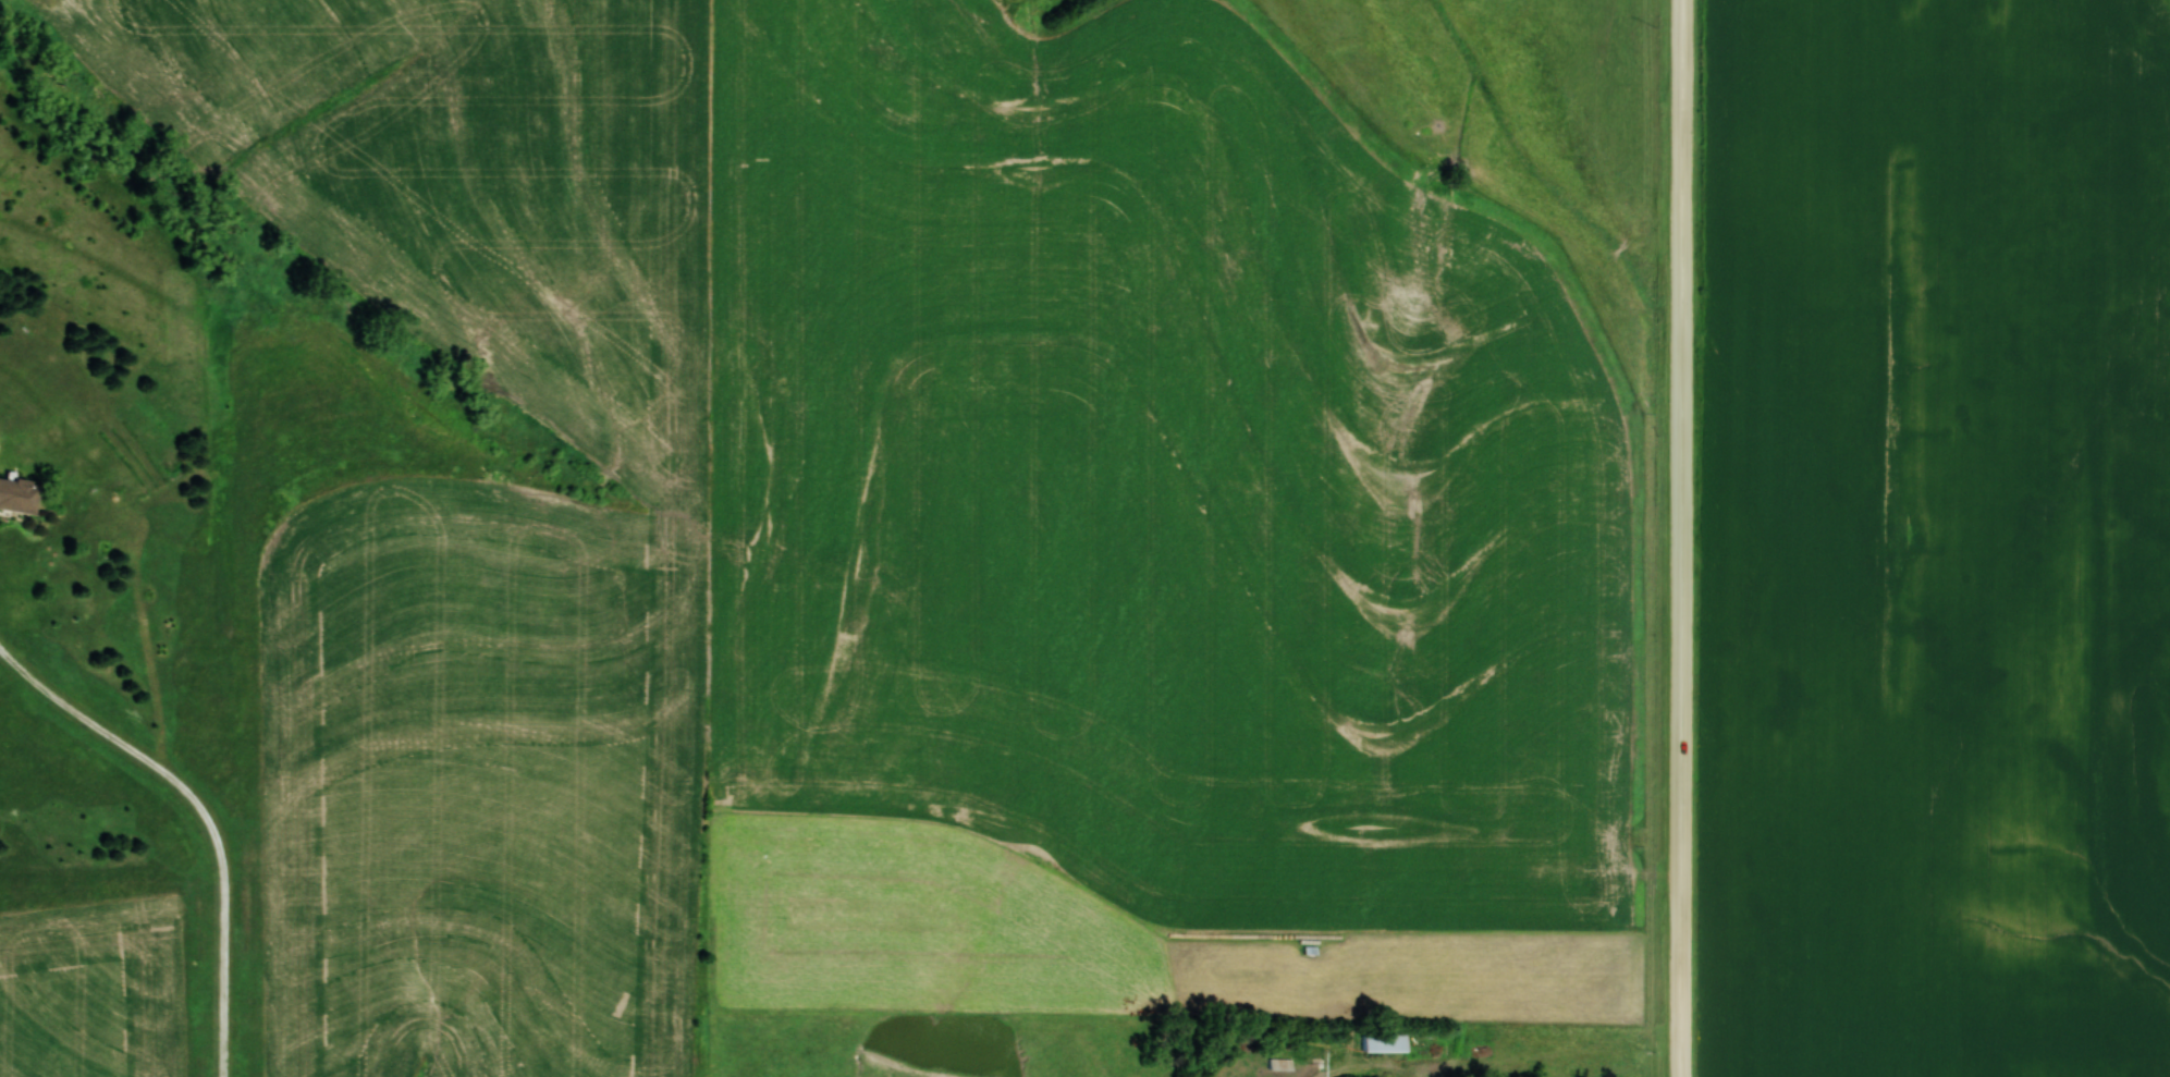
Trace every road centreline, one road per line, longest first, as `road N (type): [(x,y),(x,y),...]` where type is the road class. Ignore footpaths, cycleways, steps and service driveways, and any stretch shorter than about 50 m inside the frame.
road 1 (tertiary): [(1681,1076),(1683,0)]

